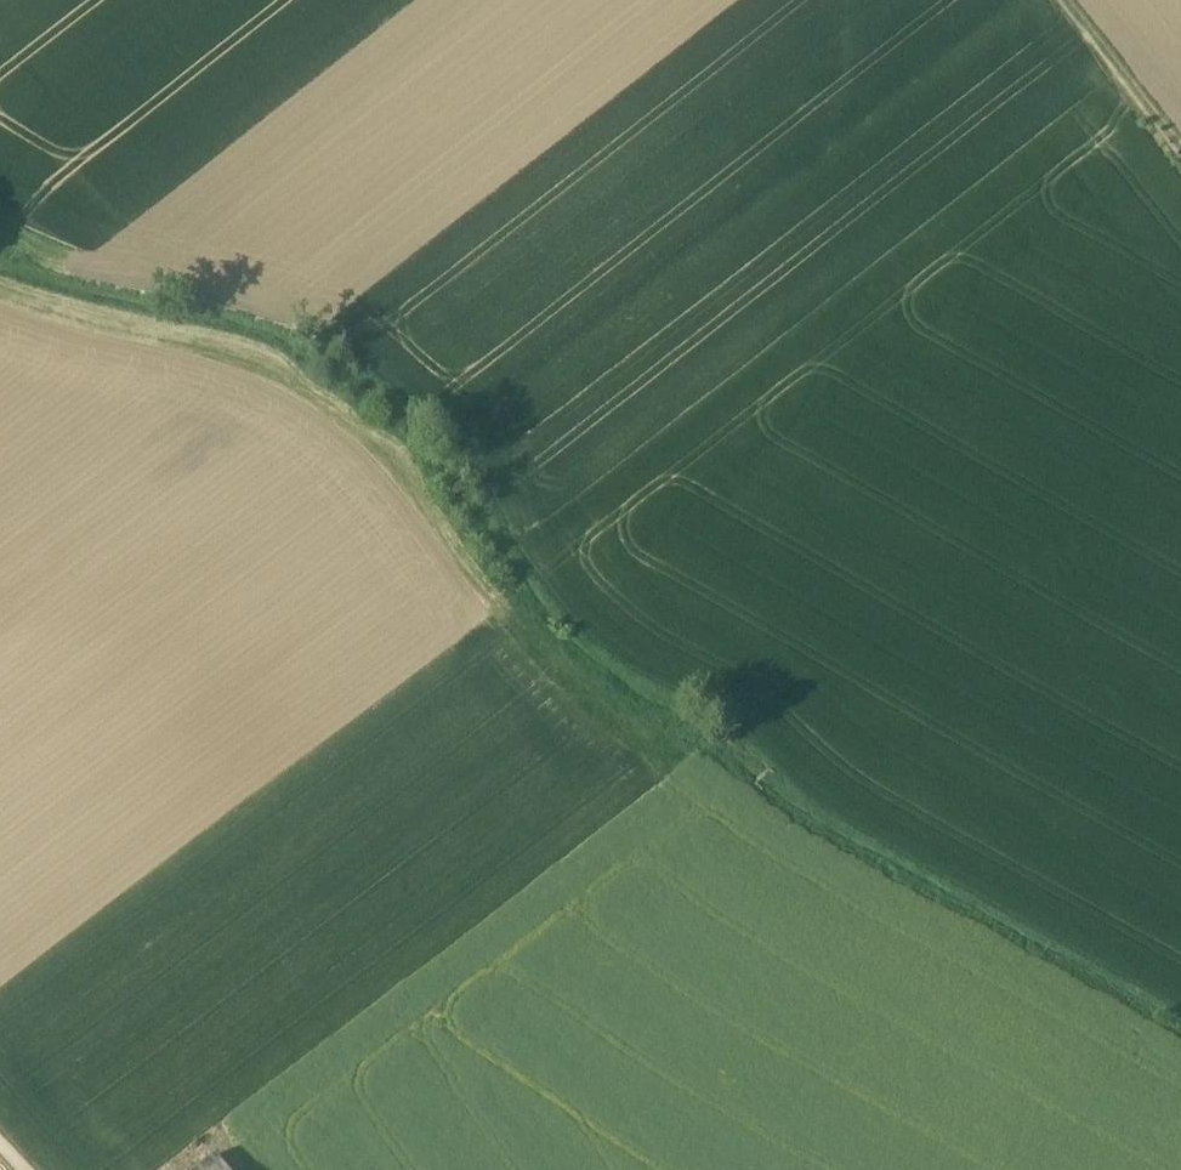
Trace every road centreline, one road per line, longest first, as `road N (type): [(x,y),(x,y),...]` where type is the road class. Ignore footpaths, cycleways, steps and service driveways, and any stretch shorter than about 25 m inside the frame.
road 1 (track): [(1068,0),(1180,145)]

